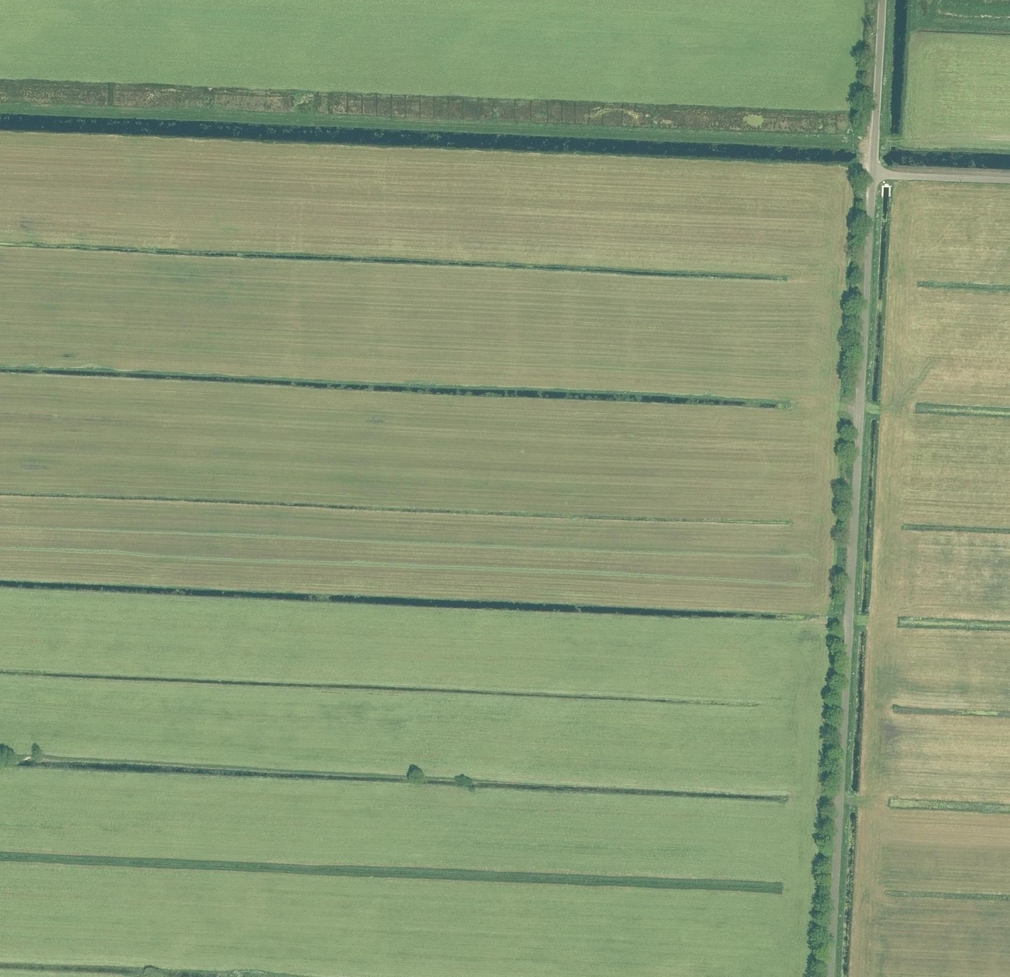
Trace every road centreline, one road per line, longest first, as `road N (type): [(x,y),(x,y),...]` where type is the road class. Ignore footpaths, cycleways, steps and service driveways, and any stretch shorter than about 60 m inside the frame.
road 1 (unclassified): [(830,976),(882,0)]

